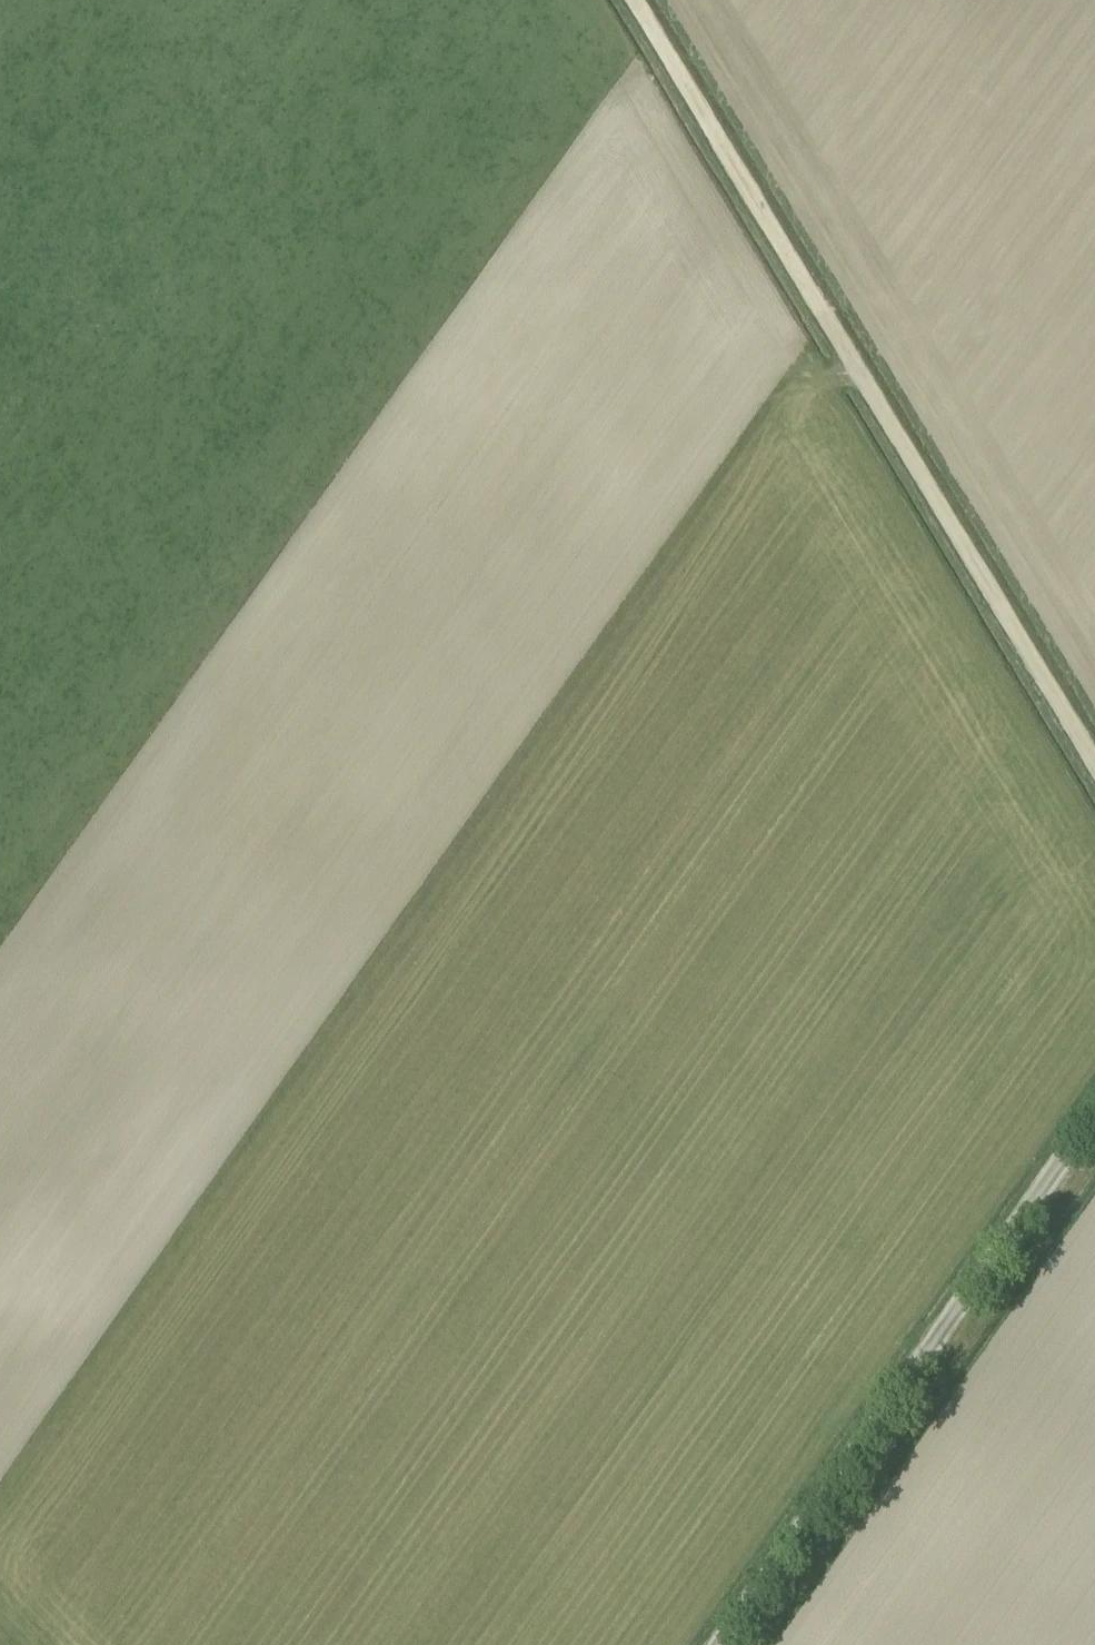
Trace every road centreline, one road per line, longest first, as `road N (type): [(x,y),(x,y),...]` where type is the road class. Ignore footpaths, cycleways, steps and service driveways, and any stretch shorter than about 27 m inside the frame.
road 1 (track): [(632,0),(1094,763)]
road 2 (unclassified): [(718,1644),(1094,1119)]

